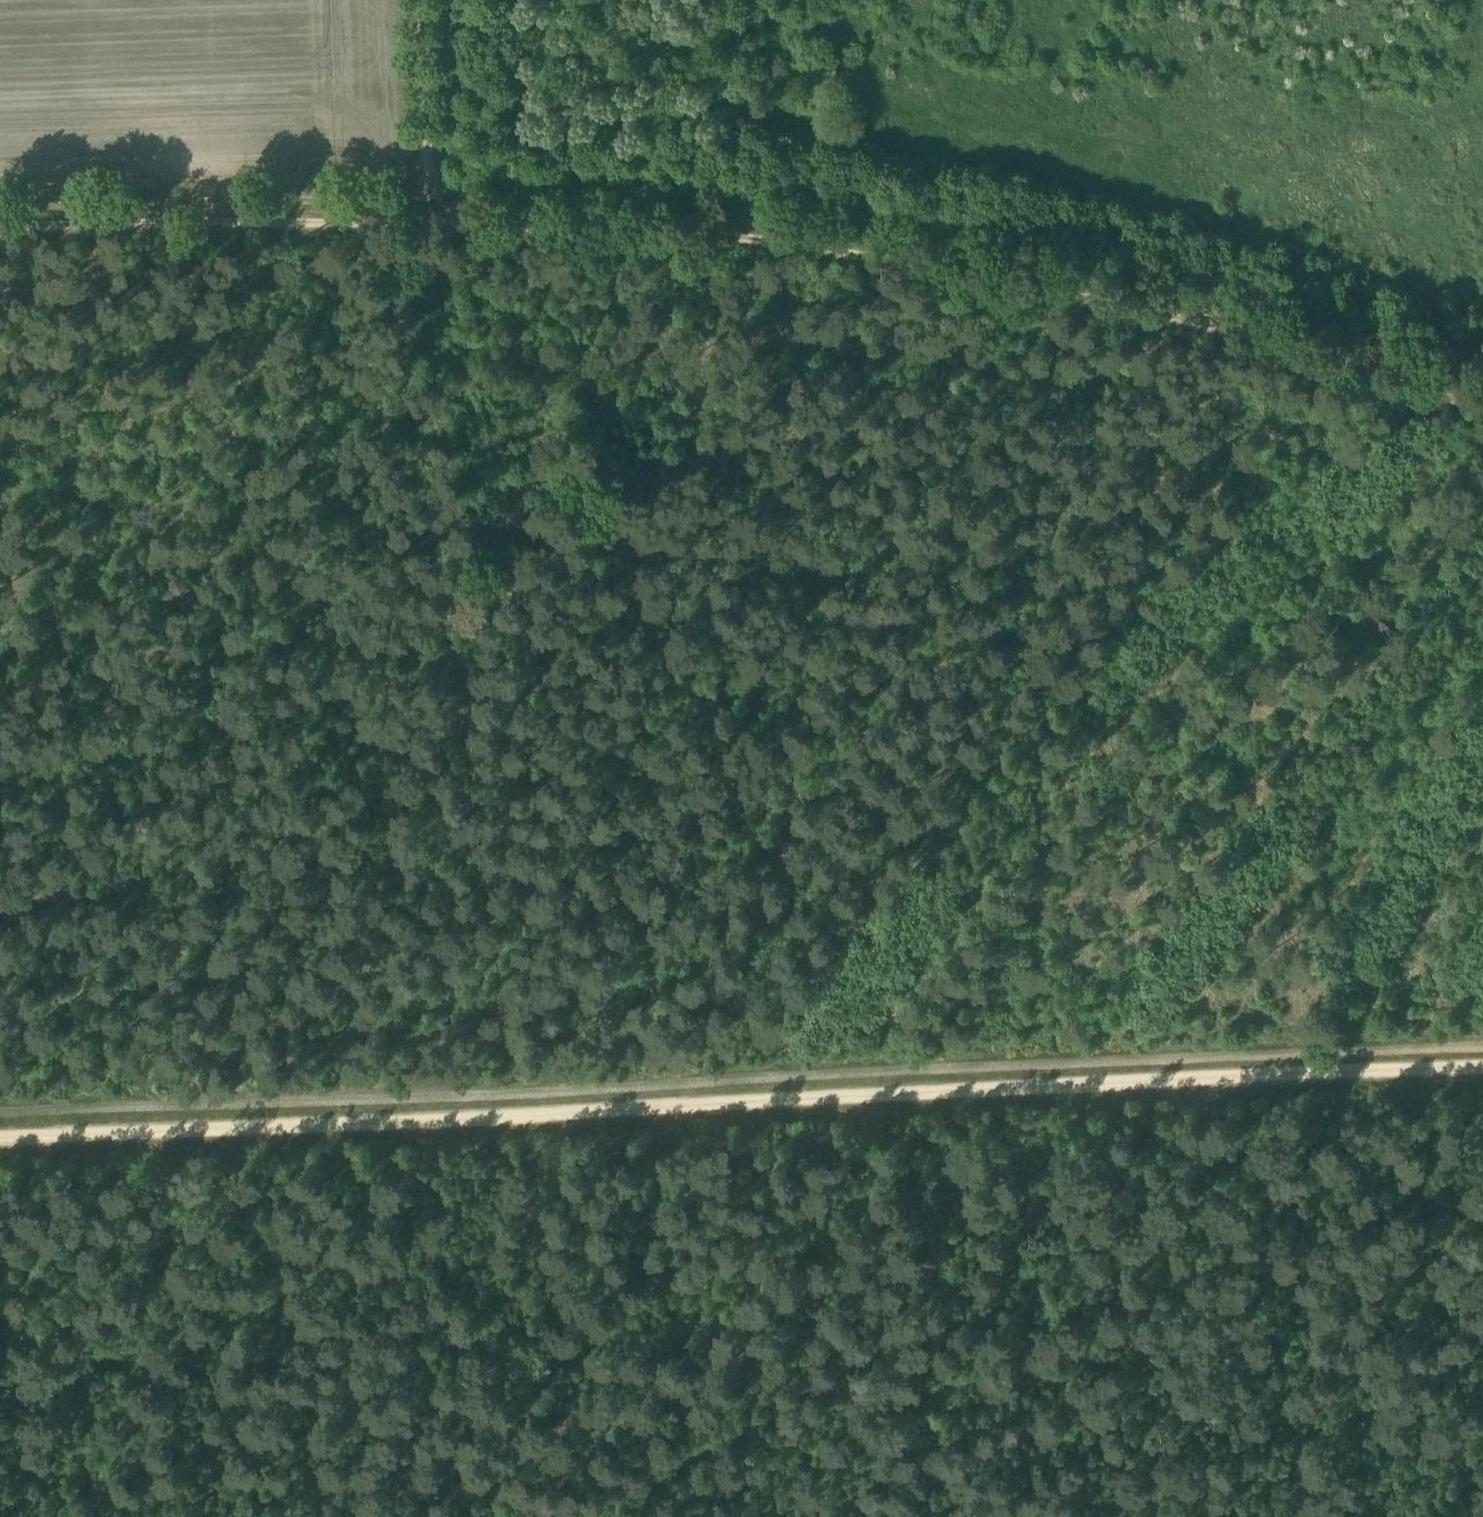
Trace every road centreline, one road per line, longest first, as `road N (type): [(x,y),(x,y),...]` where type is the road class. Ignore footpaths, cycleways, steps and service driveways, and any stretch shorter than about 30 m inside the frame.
road 1 (track): [(1482,1058),(0,1130)]
road 2 (track): [(429,227),(824,248),(1104,302),(1482,405)]
road 3 (track): [(0,207),(284,200),(431,207)]
road 4 (track): [(0,228),(429,227)]
road 5 (track): [(431,207),(424,0)]

